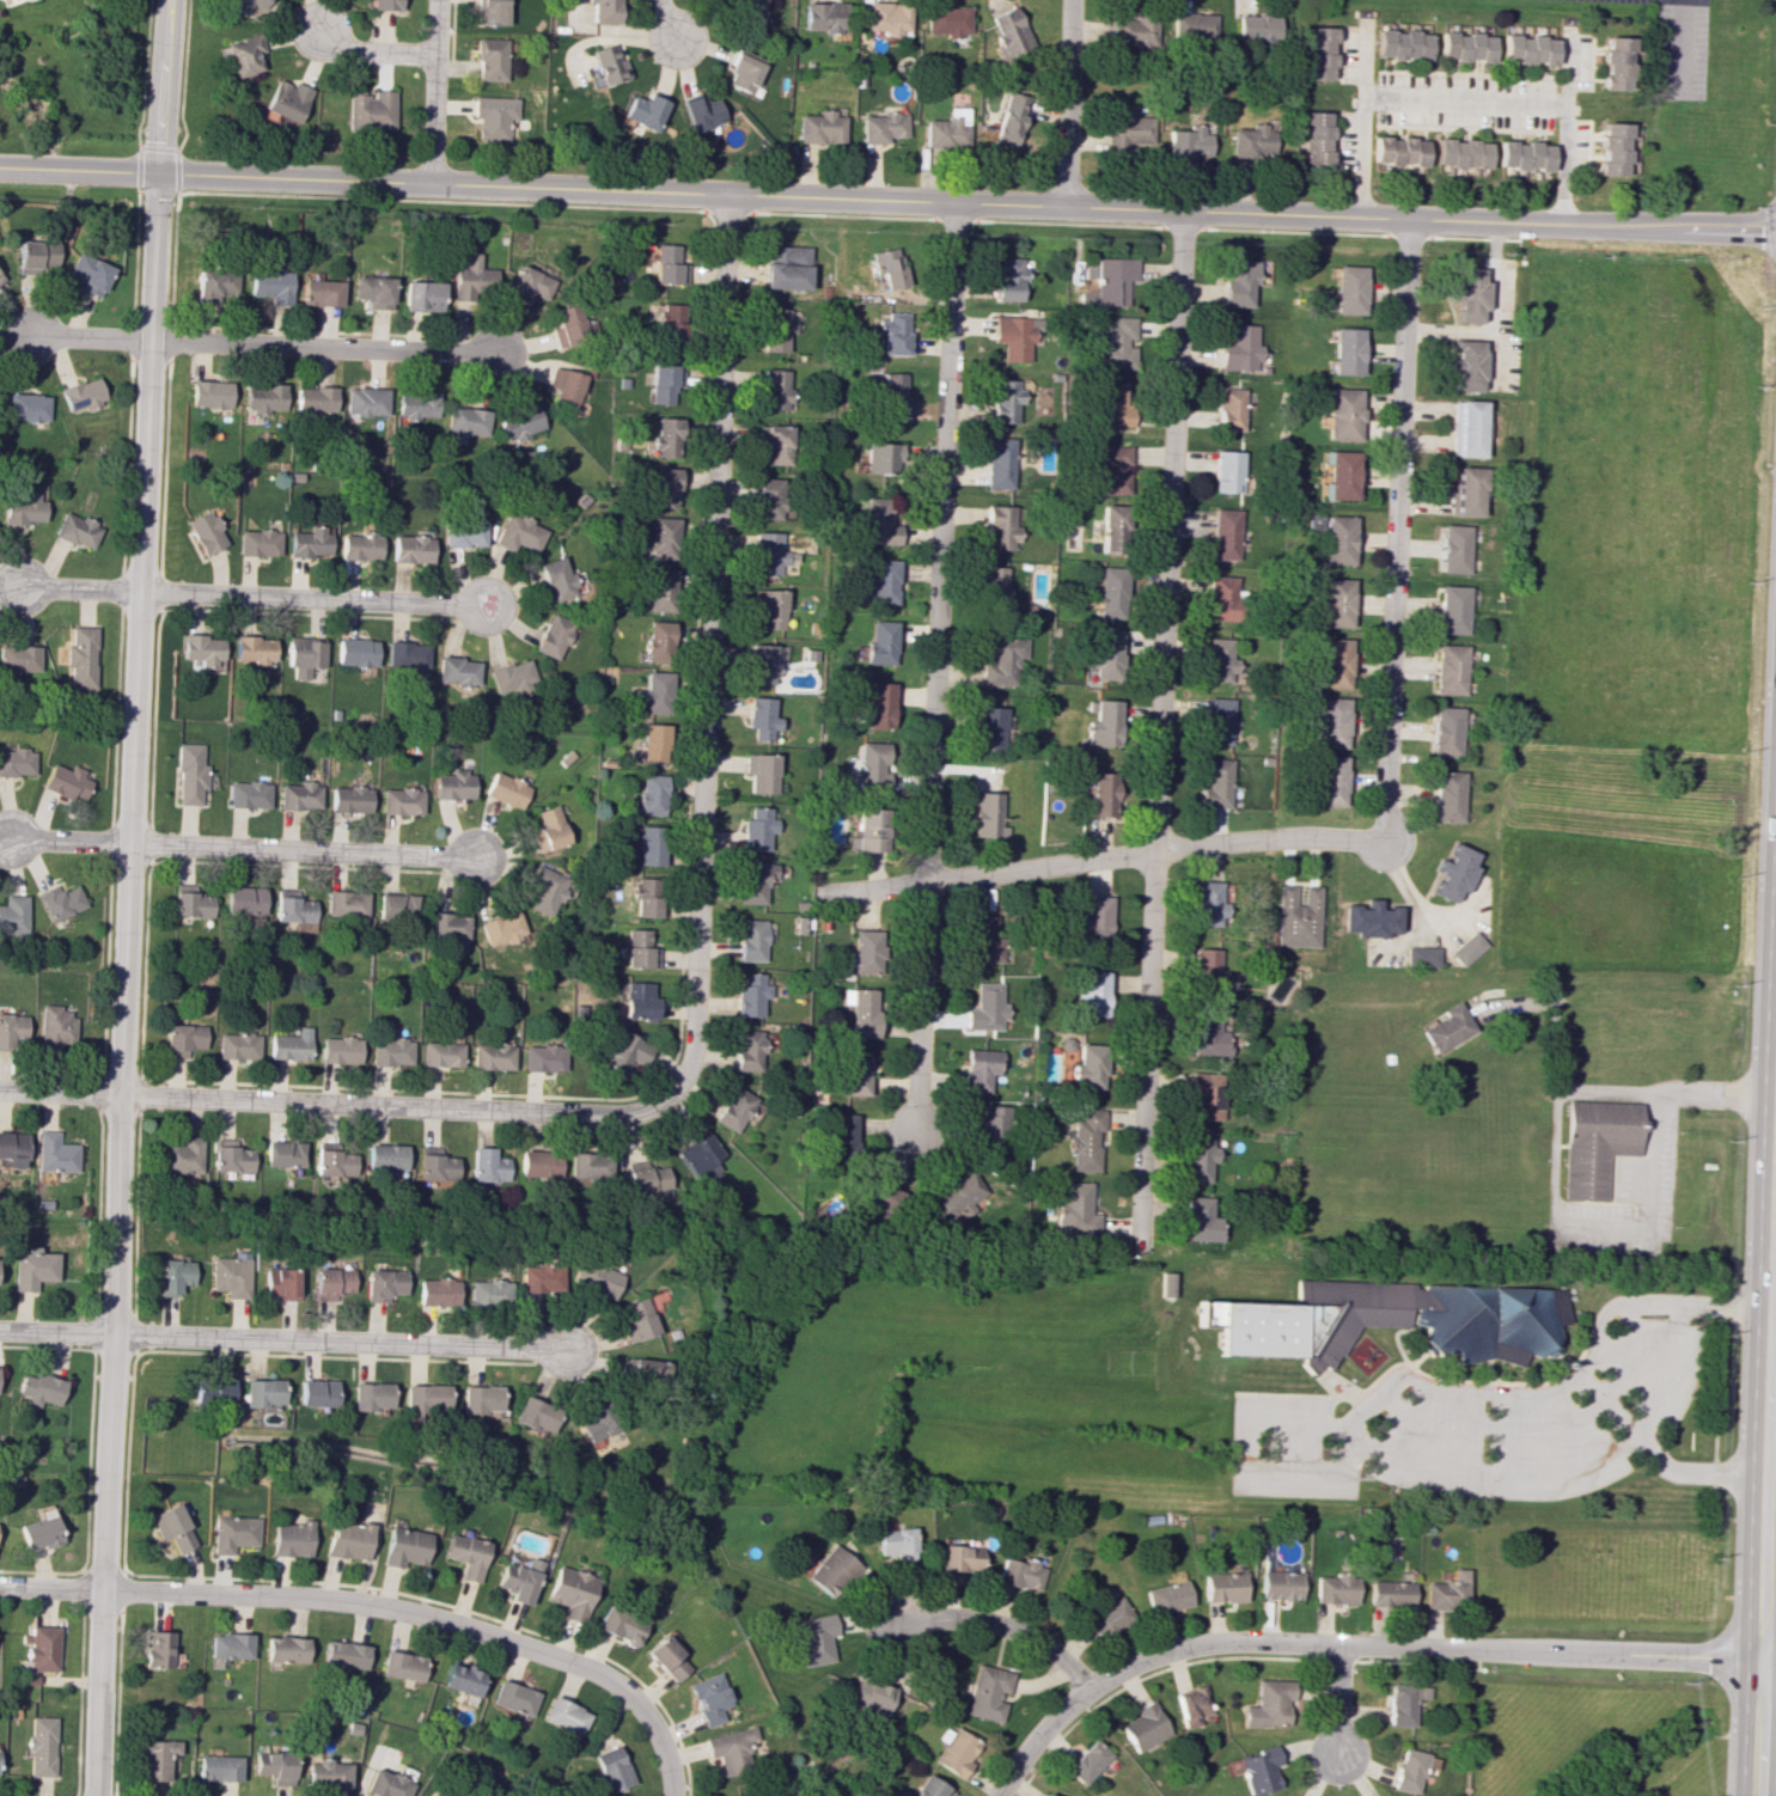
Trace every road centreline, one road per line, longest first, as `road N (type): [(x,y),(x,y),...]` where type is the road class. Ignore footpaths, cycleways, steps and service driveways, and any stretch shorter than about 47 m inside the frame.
road 1 (residential): [(168,0),(116,1096),(97,1795)]
road 2 (residential): [(1775,231),(0,169)]
road 3 (residential): [(1180,213),(1139,1250)]
road 4 (residential): [(952,204),(914,1134)]
road 5 (residential): [(727,195),(689,1059),(667,1096)]
road 6 (residential): [(1763,1658),(1219,1644),(1162,1654),(1085,1691),(994,1795)]
road 7 (residential): [(673,1795),(652,1722),(612,1682),(463,1626),(316,1599),(0,1588)]
road 8 (residential): [(667,1096),(622,1117),(0,1092)]
road 9 (residential): [(1406,220),(1379,836),(1386,848)]
road 10 (residential): [(0,1332),(566,1351)]
road 11 (residential): [(22,587),(487,605)]
road 12 (residential): [(32,335),(495,355)]
road 13 (residential): [(475,860),(16,839)]
road 14 (residential): [(1379,836),(1292,836),(924,884)]
road 15 (primary): [(1763,1658),(1775,1328)]
road 16 (residential): [(1085,1691),(1068,1667),(1014,1631),(964,1619),(891,1625)]
road 17 (residential): [(1070,0),(1063,209)]
road 18 (residential): [(429,184),(435,0)]
road 19 (primary): [(1763,1658),(1737,1795)]
road 20 (primary): [(1773,1795),(1763,1658)]

